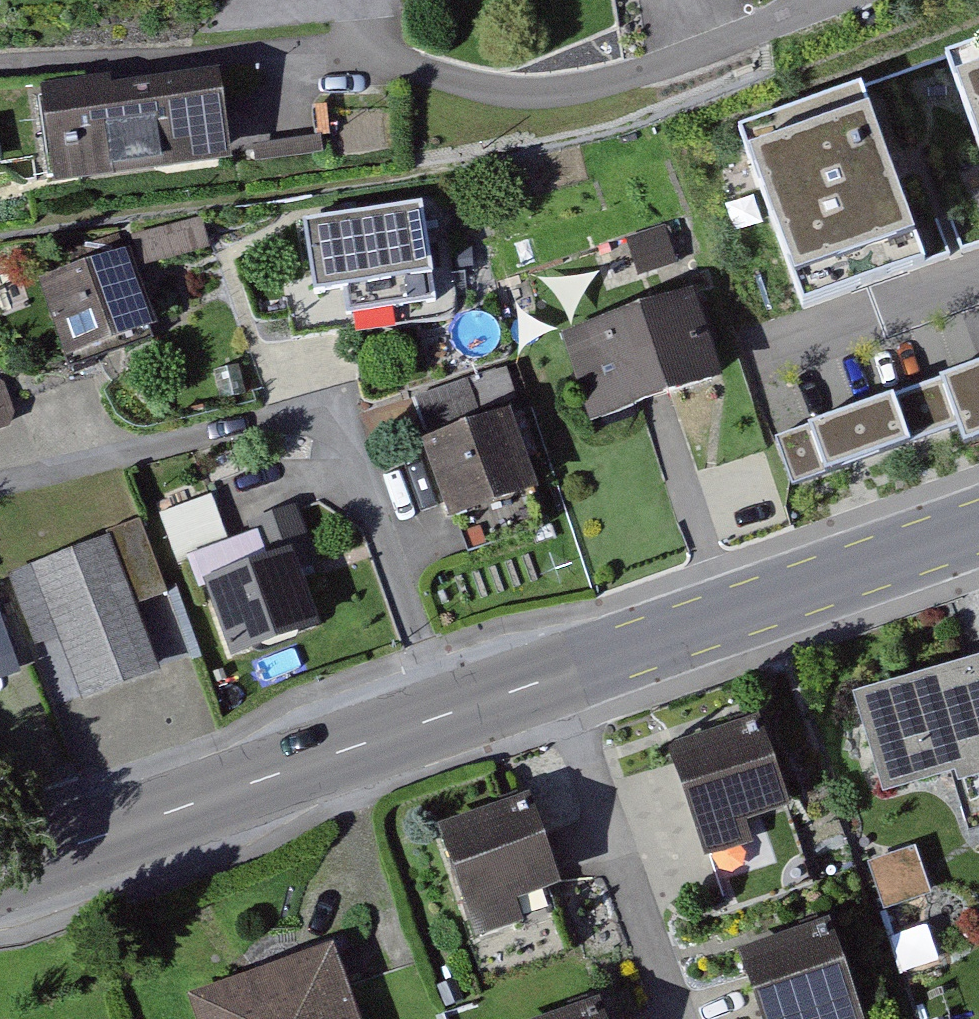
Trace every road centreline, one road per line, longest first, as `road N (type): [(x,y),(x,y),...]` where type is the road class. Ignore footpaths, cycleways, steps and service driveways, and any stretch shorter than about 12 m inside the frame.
road 1 (residential): [(831,0),(763,36),(583,88),(507,91),(404,64),(0,71)]
road 2 (residential): [(0,479),(305,427),(341,439),(448,716)]
road 3 (primary): [(448,716),(978,527)]
road 4 (primary): [(0,873),(448,716)]

